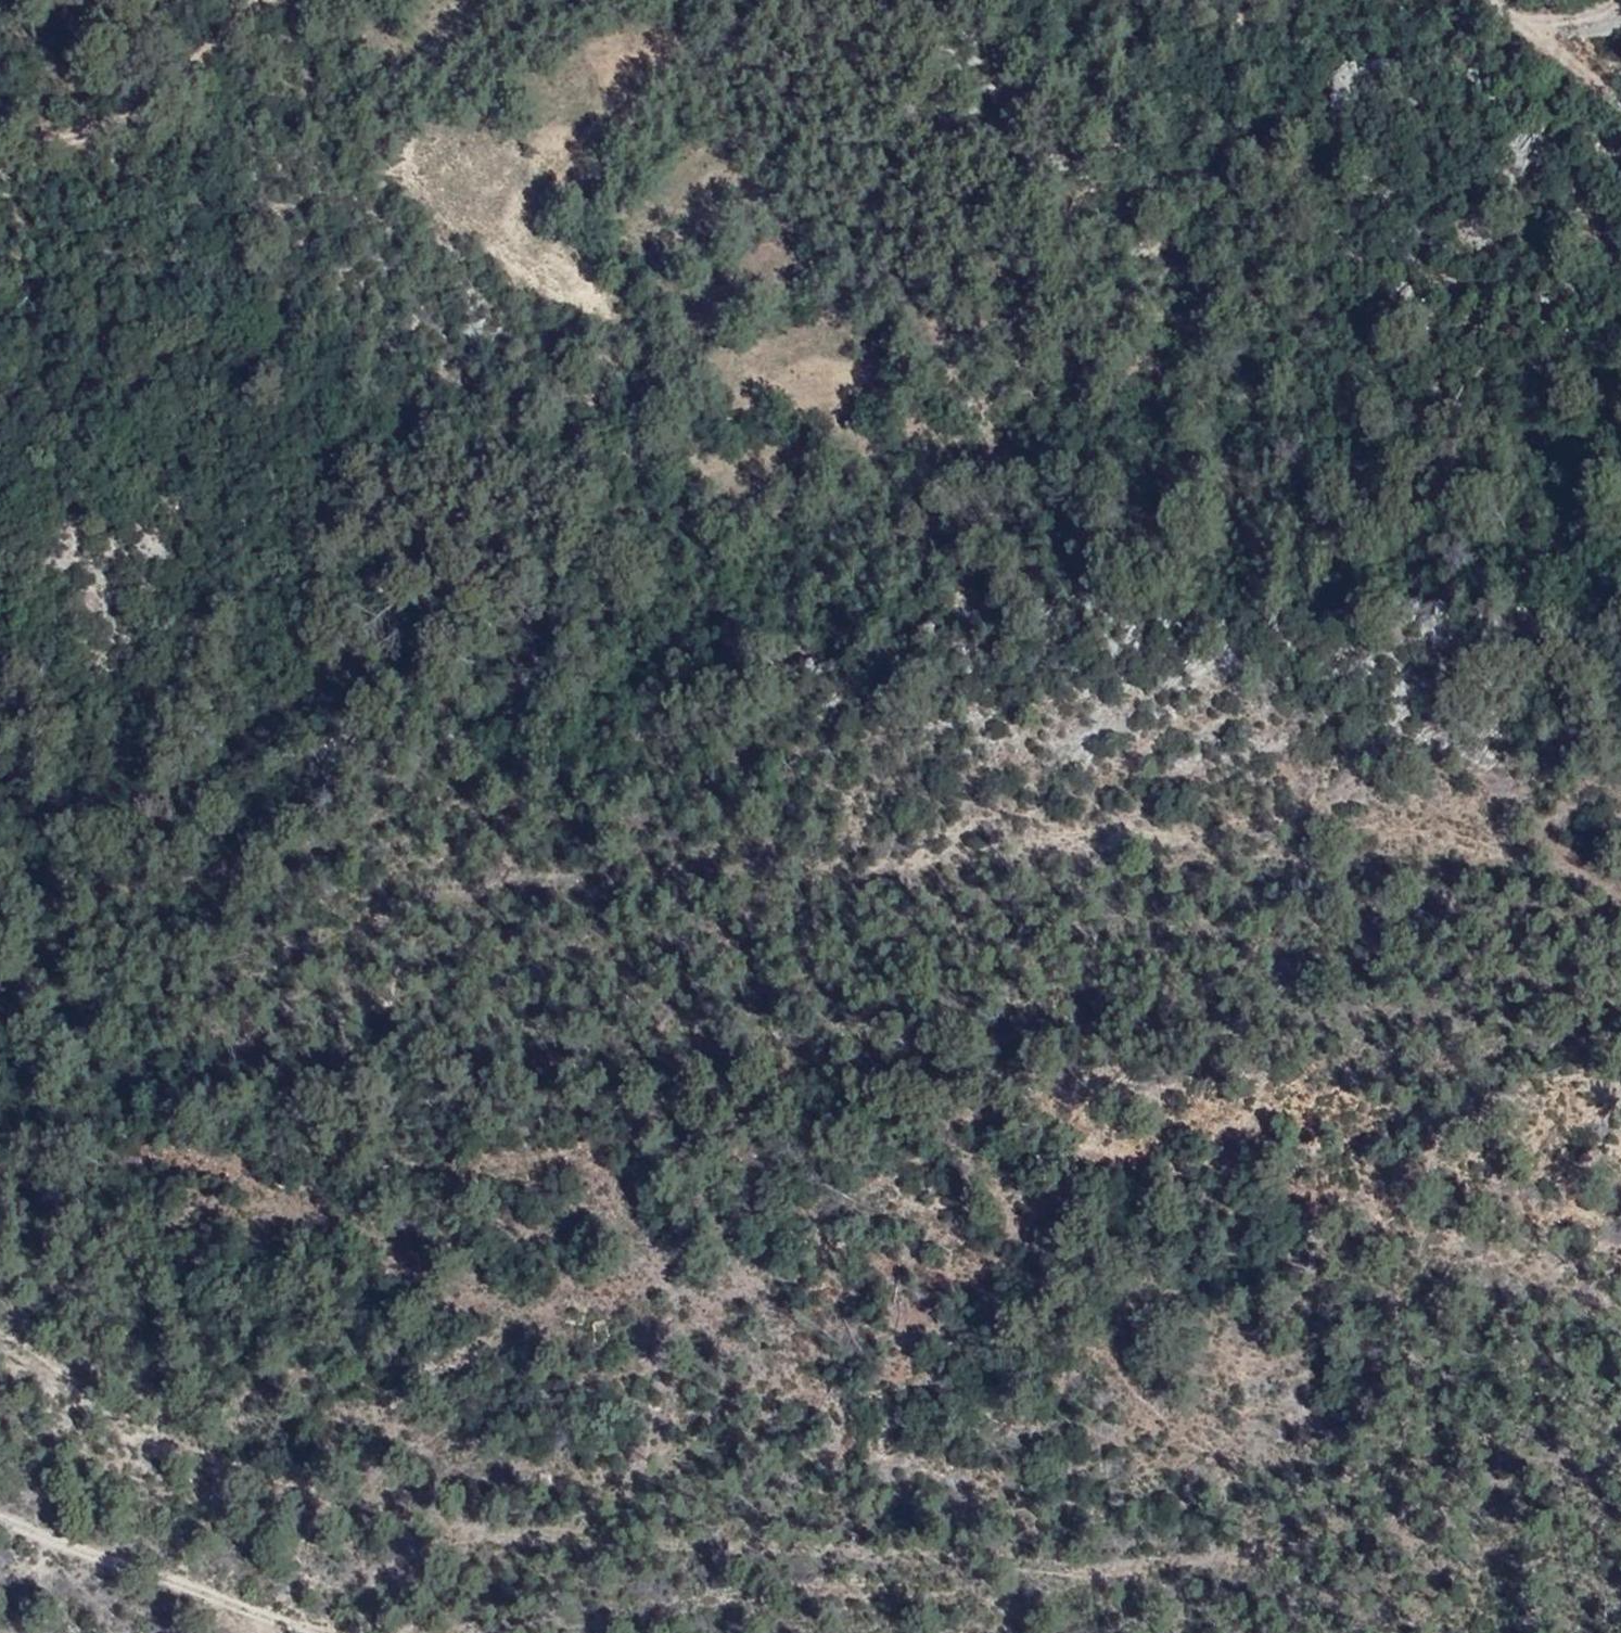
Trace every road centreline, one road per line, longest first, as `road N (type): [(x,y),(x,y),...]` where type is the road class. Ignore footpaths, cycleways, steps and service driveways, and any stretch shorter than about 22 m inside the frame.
road 1 (track): [(0,1544),(393,1632)]
road 2 (track): [(0,119),(142,106),(219,14),(243,0)]
road 3 (track): [(1499,0),(1620,104)]

